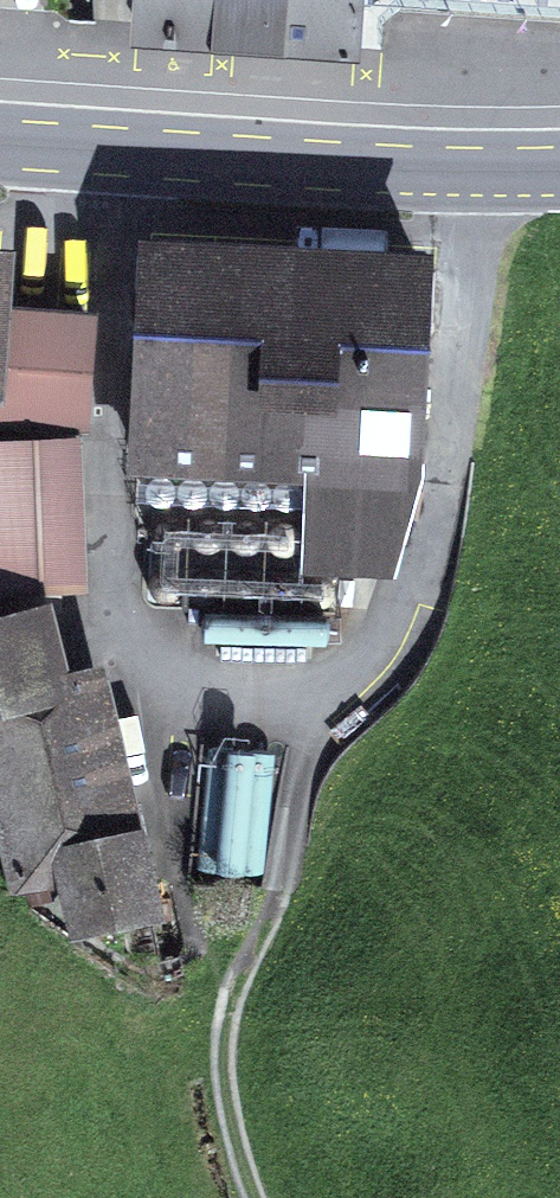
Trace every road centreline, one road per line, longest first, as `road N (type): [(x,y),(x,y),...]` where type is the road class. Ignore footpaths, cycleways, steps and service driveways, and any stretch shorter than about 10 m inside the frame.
road 1 (residential): [(119,151),(102,468),(113,611),(156,668),(225,697),(266,700),(316,696),(343,683),(389,636),(421,569),(455,435),(471,170)]
road 2 (track): [(316,696),(281,892),(224,1040),(232,1126),(254,1197)]
road 3 (primary): [(119,151),(471,170)]

